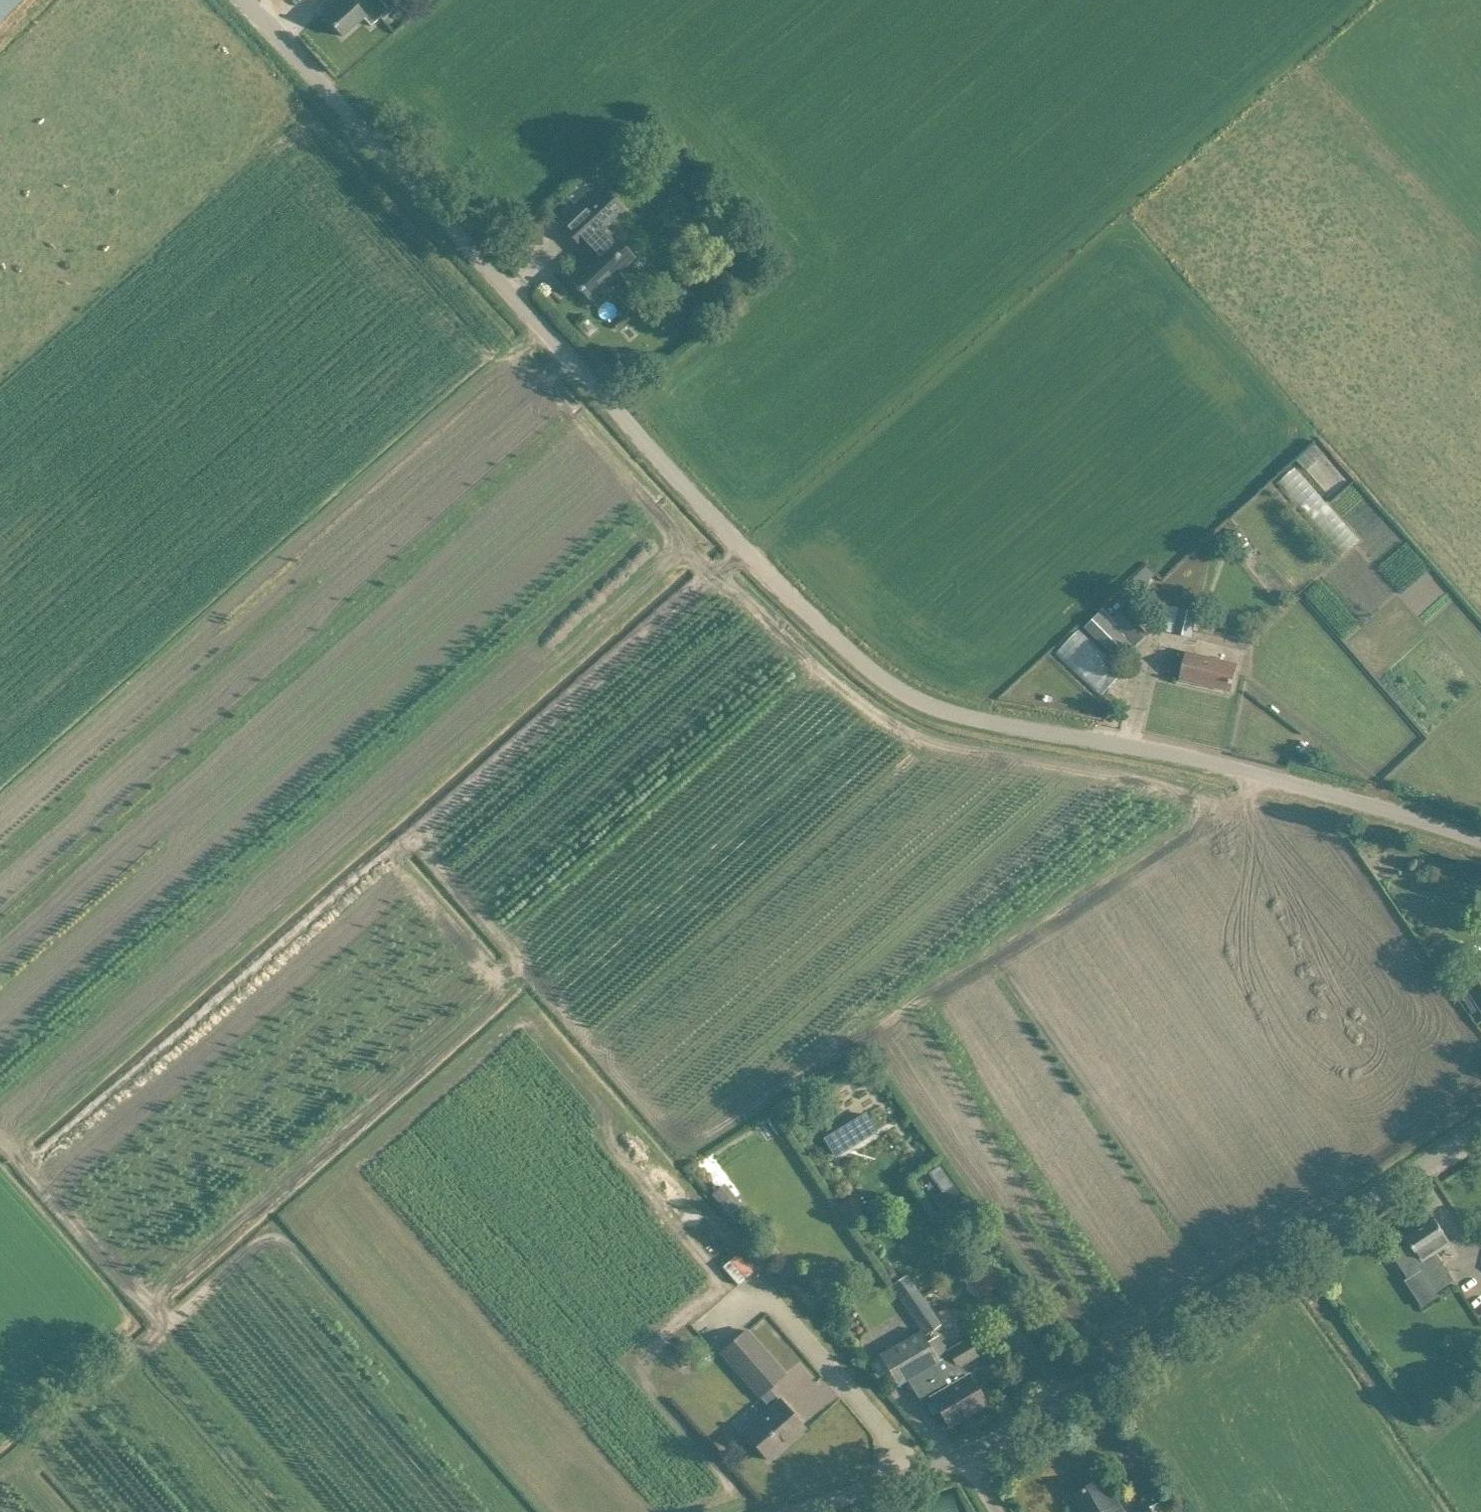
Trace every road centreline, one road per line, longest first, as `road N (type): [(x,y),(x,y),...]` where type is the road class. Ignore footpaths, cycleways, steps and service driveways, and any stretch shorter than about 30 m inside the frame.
road 1 (unclassified): [(1480,841),(1187,754),(1001,724),(901,694),(653,448),(246,0)]
road 2 (unclassified): [(976,1475),(1480,1146)]
road 3 (unclassified): [(831,1511),(976,1475)]

